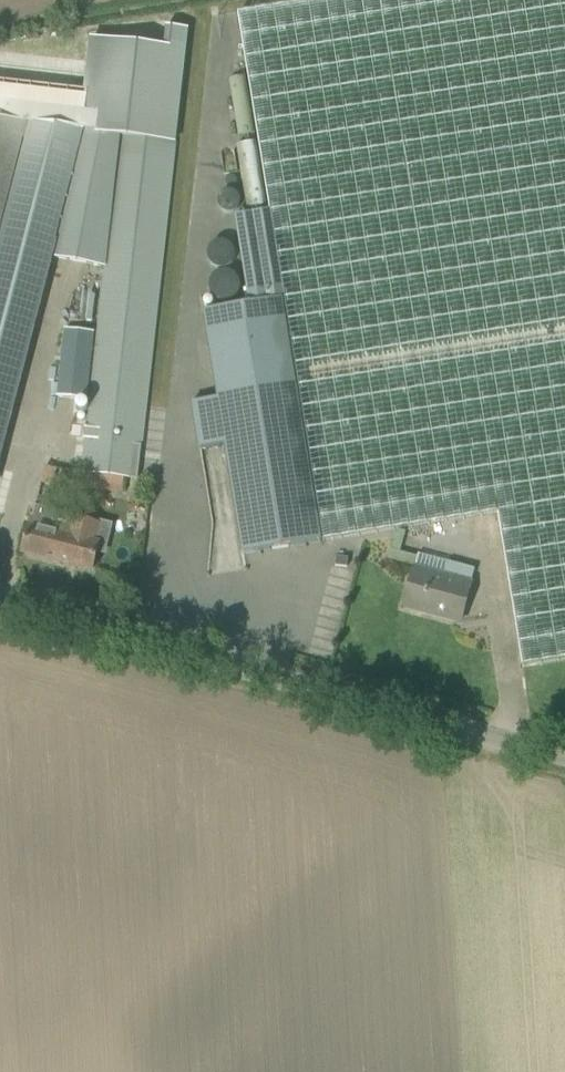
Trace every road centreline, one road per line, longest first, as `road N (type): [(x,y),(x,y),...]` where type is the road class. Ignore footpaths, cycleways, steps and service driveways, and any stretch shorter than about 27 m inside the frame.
road 1 (unclassified): [(0,604),(564,756)]

